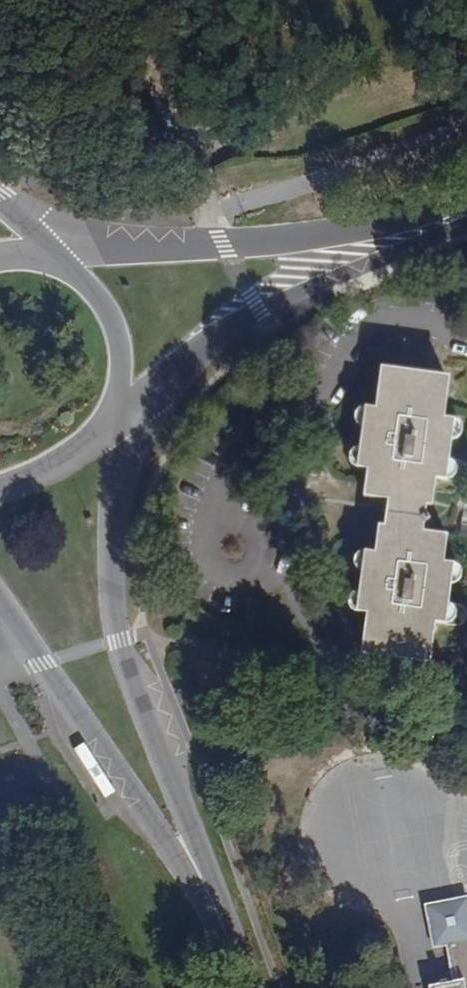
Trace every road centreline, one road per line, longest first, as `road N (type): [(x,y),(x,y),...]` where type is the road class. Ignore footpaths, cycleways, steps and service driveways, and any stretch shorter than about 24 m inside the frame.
road 1 (residential): [(205,887),(119,641),(112,582),(121,415)]
road 2 (residential): [(444,219),(50,254)]
road 3 (residential): [(121,415),(257,311),(444,219)]
road 4 (residential): [(0,599),(205,887)]
road 5 (residential): [(120,389),(118,340),(94,295),(71,273)]

